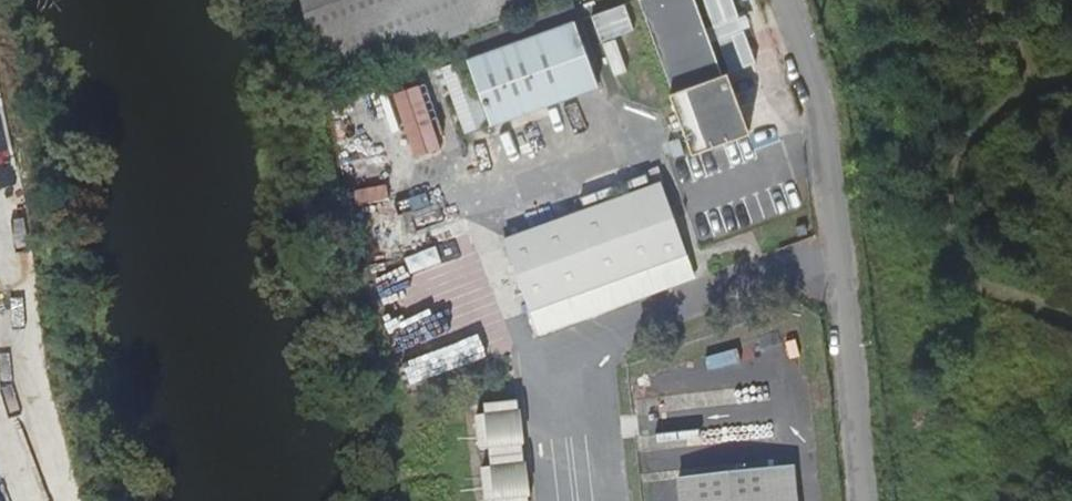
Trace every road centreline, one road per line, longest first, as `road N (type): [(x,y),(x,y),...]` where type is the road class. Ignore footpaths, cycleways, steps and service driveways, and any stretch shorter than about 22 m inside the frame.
road 1 (unclassified): [(860,500),(814,106),(774,0)]

